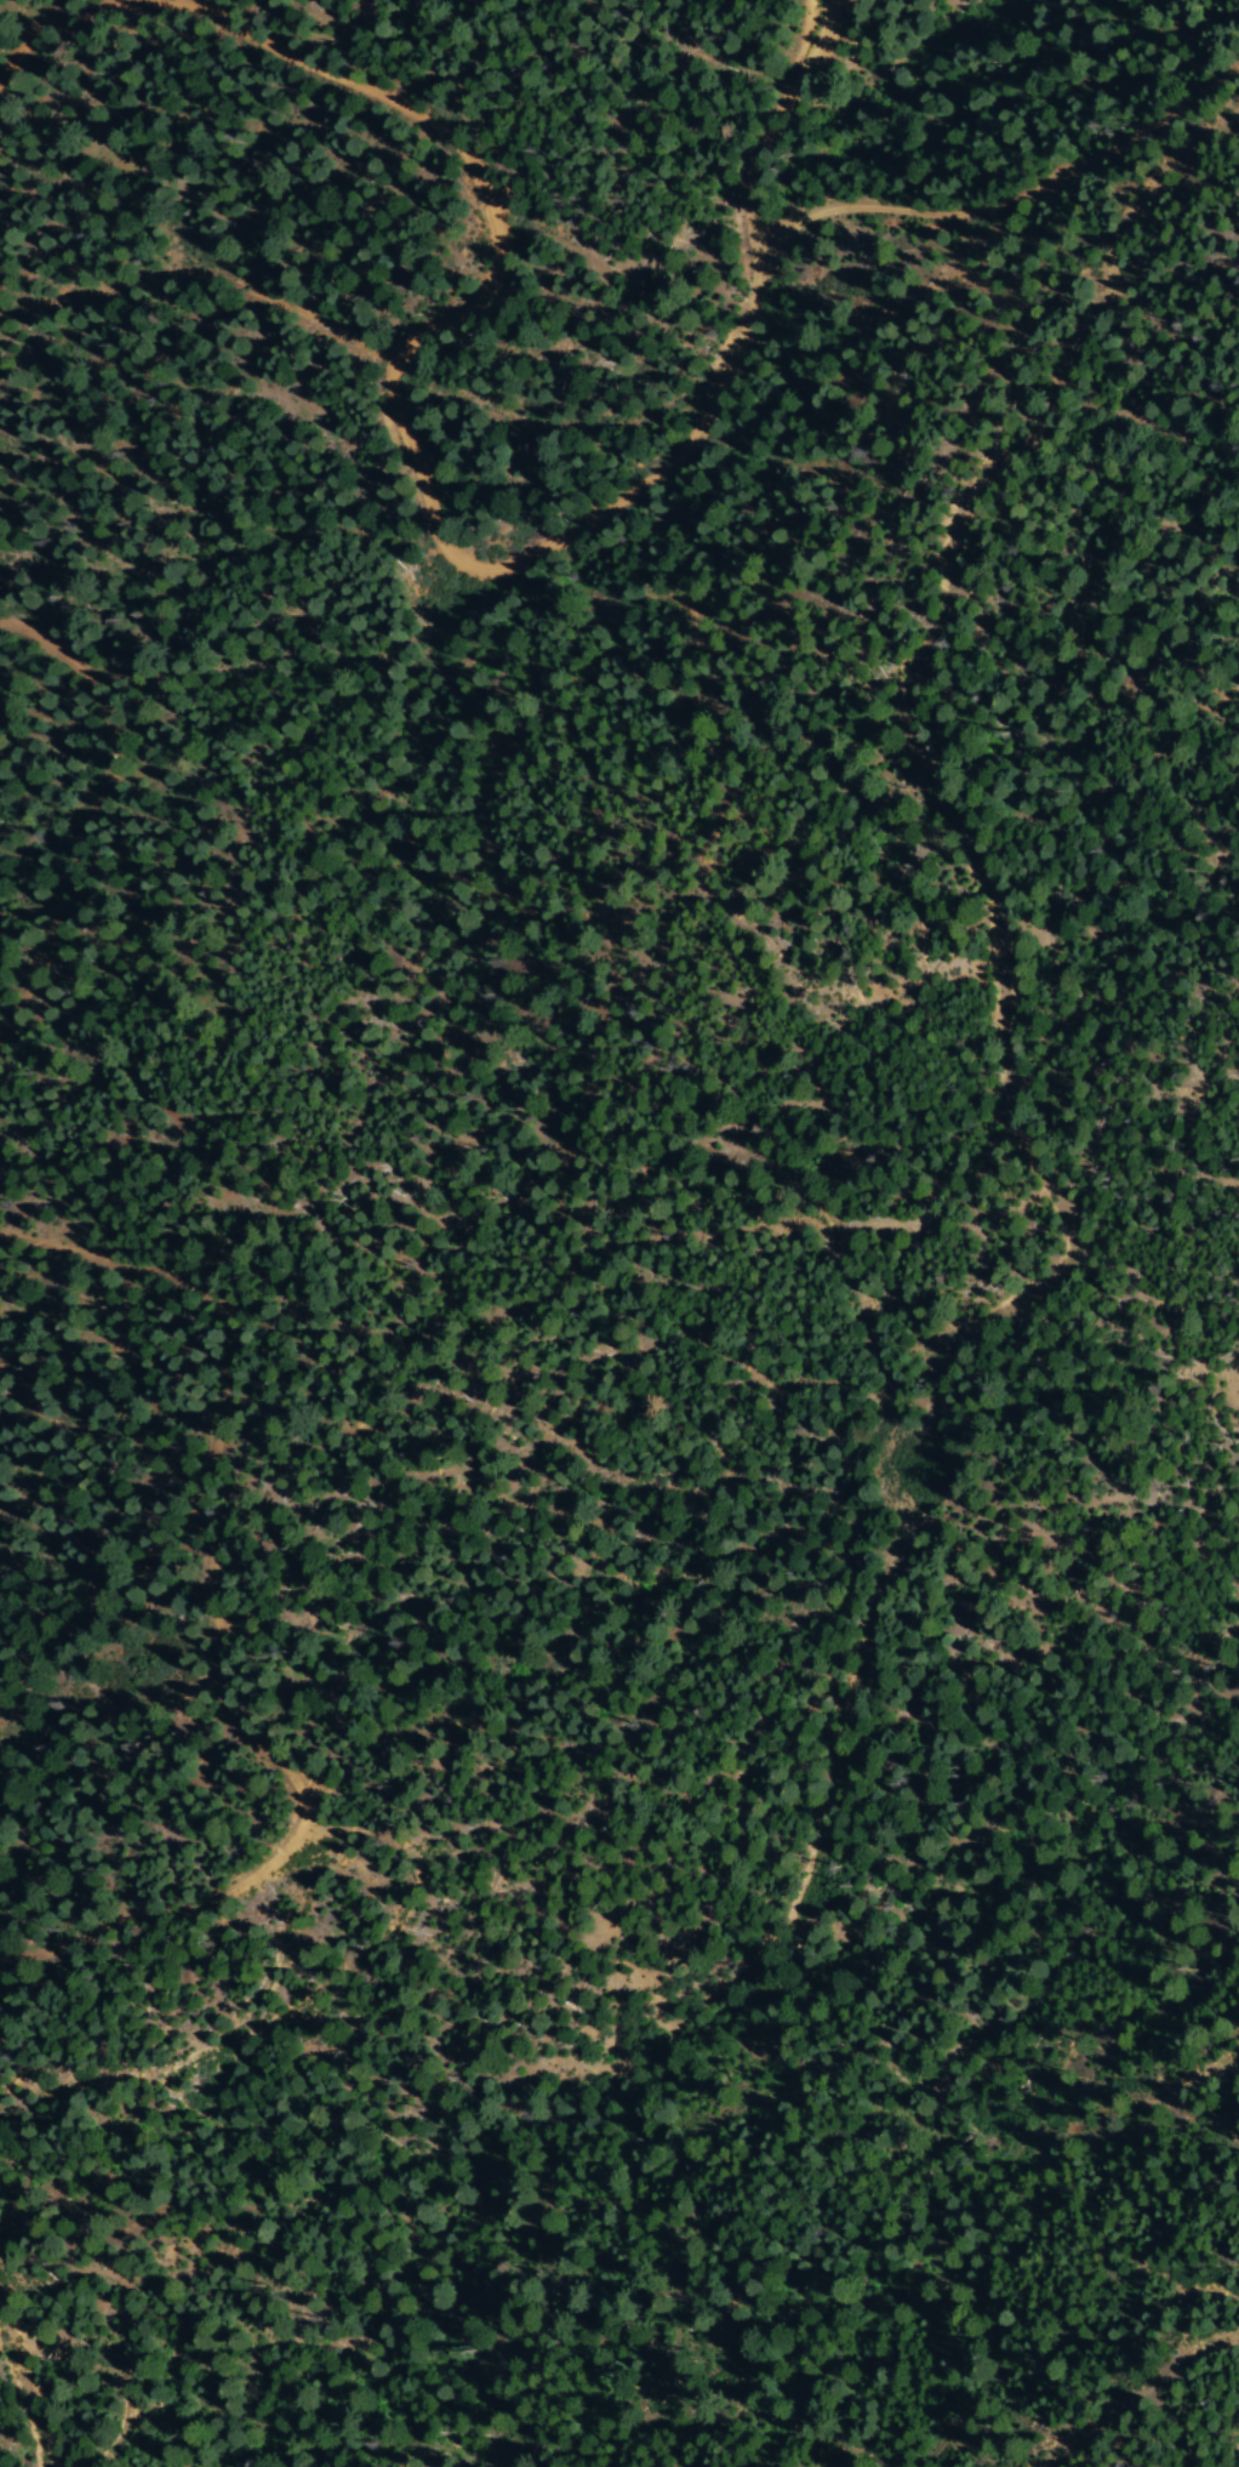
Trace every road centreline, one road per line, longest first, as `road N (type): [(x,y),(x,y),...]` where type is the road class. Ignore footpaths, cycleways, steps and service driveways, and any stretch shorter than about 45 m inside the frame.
road 1 (track): [(801,0),(811,91),(737,212),(724,321),(629,469),(373,450),(199,342),(0,362)]
road 2 (track): [(1238,113),(1054,226),(724,321)]

